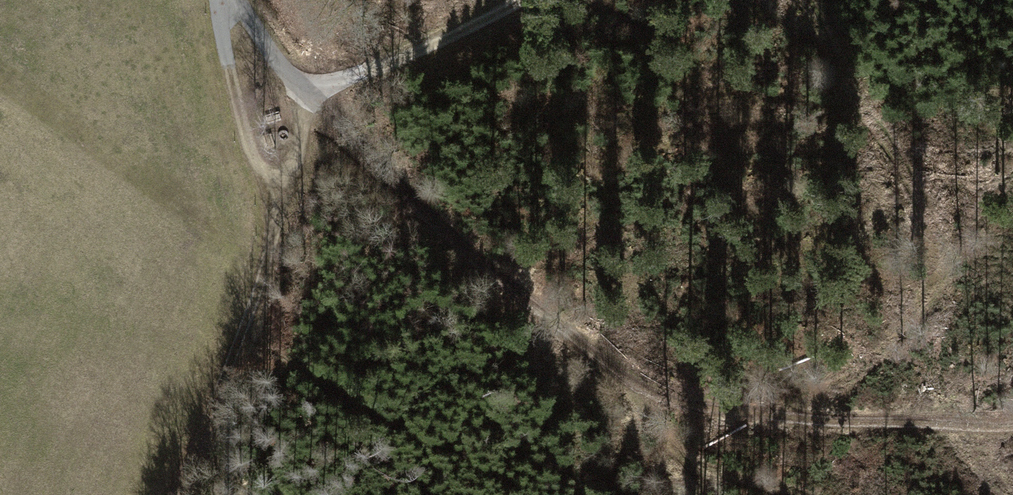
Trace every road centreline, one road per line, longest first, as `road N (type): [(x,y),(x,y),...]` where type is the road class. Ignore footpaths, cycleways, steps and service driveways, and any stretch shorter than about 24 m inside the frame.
road 1 (track): [(315,108),(401,199),(636,396),(841,423),(1012,418)]
road 2 (track): [(278,200),(156,494)]
road 3 (track): [(516,0),(315,108)]
road 4 (track): [(220,0),(221,78),(243,150),(278,200)]
road 5 (track): [(231,0),(315,108)]
road 6 (track): [(719,494),(636,396)]

